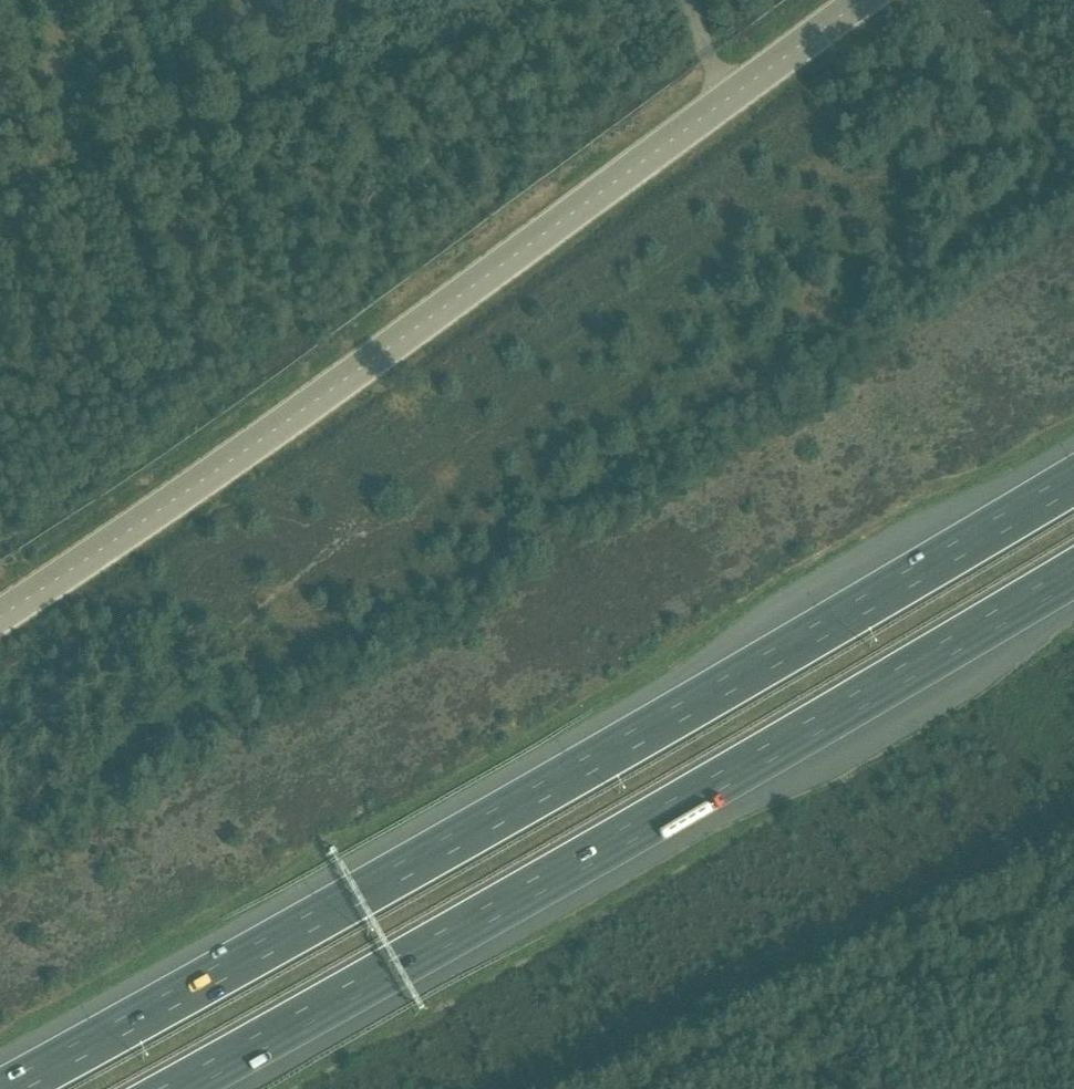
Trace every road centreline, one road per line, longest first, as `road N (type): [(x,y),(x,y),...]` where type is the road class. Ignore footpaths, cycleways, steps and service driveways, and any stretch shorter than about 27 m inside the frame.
road 1 (motorway): [(1073,483),(311,924),(8,1088)]
road 2 (motorway): [(175,1088),(1073,572)]

